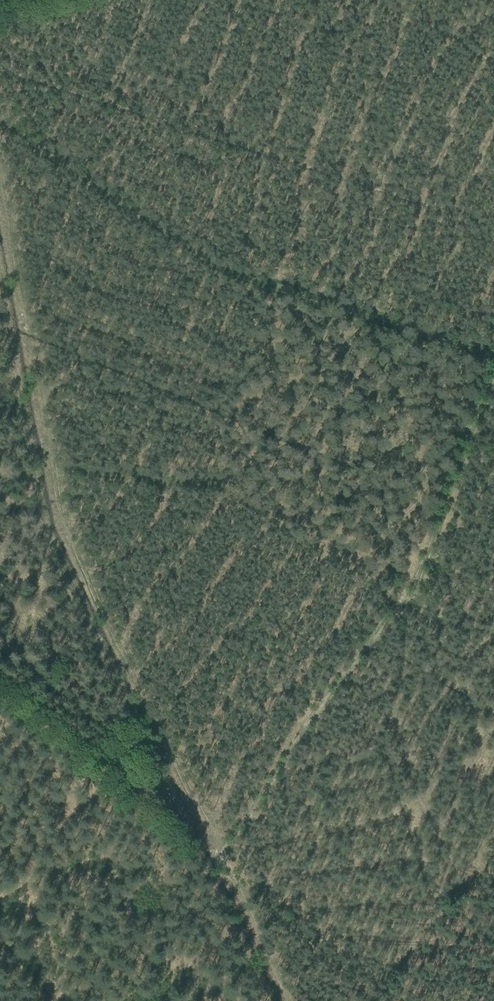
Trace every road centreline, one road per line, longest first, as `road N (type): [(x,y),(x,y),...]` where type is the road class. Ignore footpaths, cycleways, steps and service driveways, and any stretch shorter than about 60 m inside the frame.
road 1 (track): [(0,145),(200,261),(493,363)]
road 2 (track): [(0,678),(208,862),(270,1000)]

